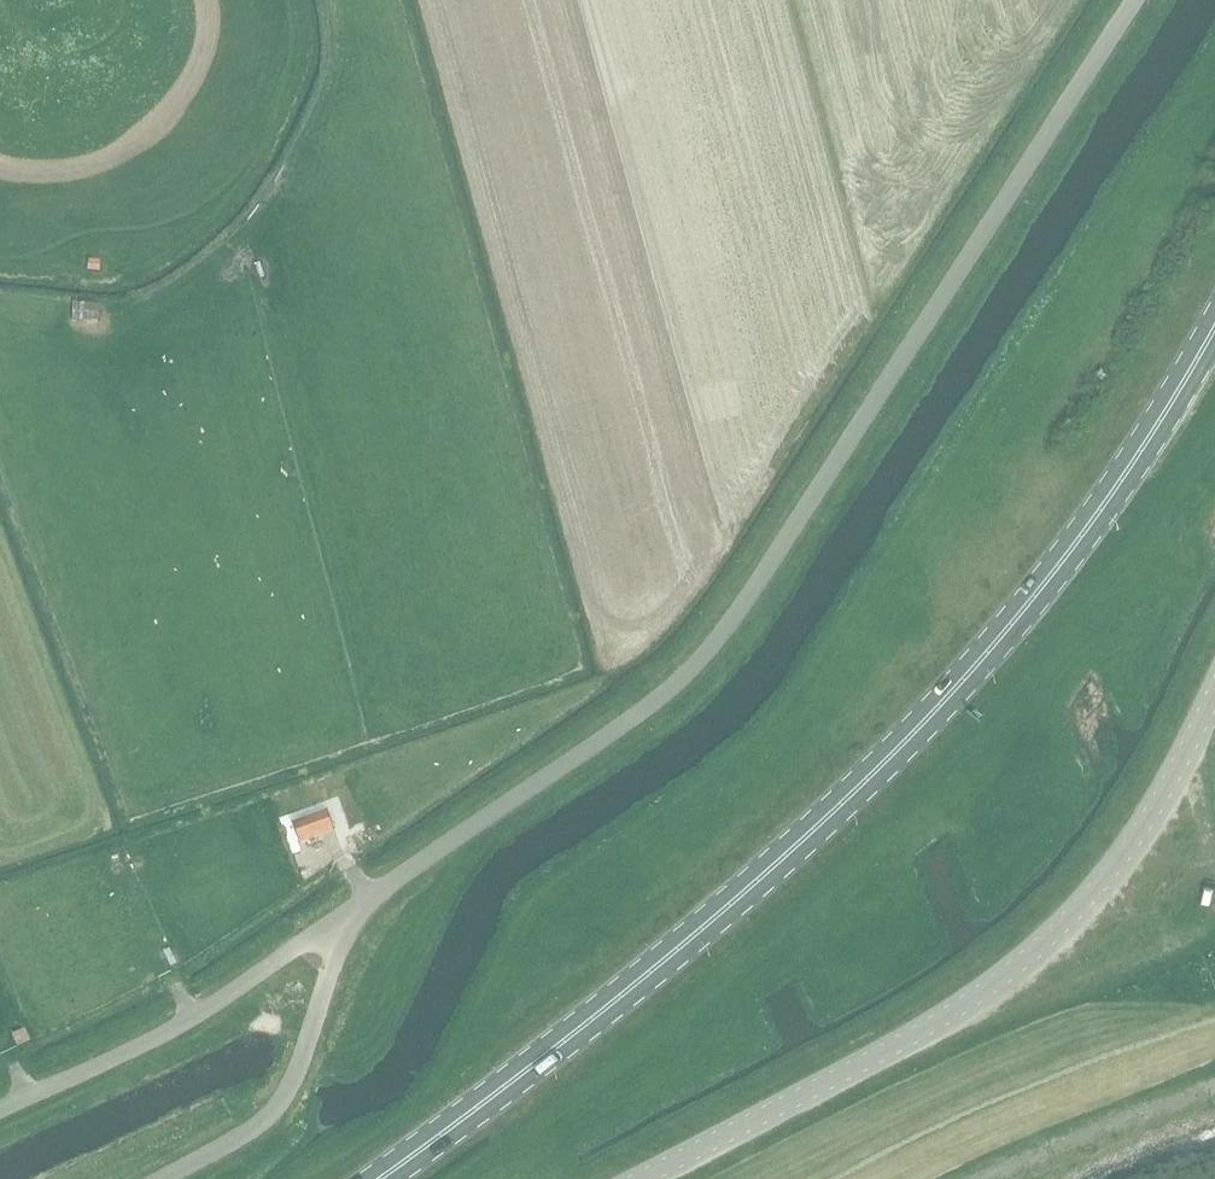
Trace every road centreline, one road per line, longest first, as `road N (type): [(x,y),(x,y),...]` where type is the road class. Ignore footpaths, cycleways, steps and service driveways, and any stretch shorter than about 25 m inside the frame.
road 1 (unclassified): [(347,912),(632,718),(704,655),(1132,0)]
road 2 (primary): [(378,1178),(614,999),(836,808),(959,682),(1065,555),(1214,328)]
road 3 (unclassified): [(639,1178),(939,1021),(1029,956),(1122,856),(1214,693)]
road 4 (track): [(939,1021),(1189,942),(1204,927),(1214,900),(1190,742)]
road 5 (unclassified): [(0,1109),(173,1029),(347,912)]
road 6 (unclassified): [(161,1178),(239,1137),(281,1100),(347,912)]

